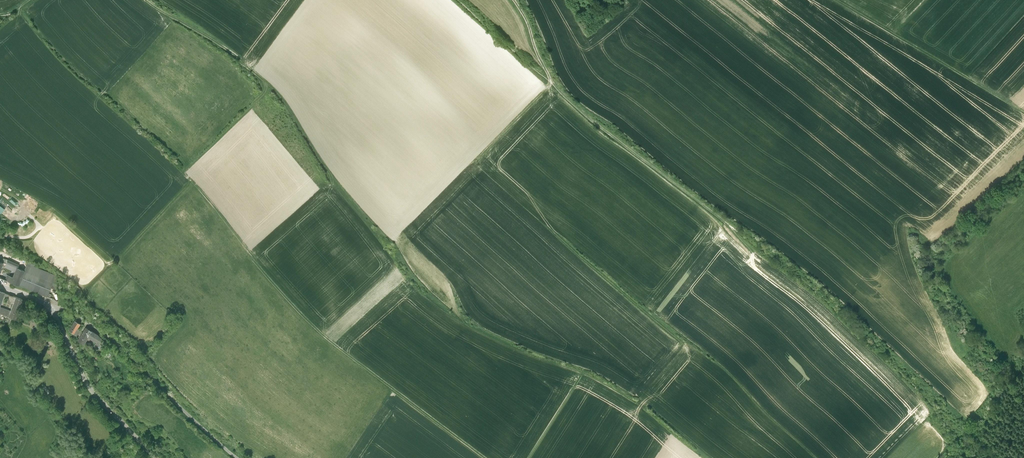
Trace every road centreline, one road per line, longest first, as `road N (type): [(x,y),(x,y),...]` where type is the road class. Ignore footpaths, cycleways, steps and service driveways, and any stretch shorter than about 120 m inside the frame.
road 1 (track): [(716,201),(908,378),(922,402)]
road 2 (track): [(338,178),(274,83),(150,0)]
road 3 (unclassified): [(241,457),(117,342),(50,308)]
road 4 (track): [(552,70),(716,201)]
road 5 (track): [(854,0),(1023,101)]
road 6 (unclassified): [(157,457),(91,390),(50,308)]

